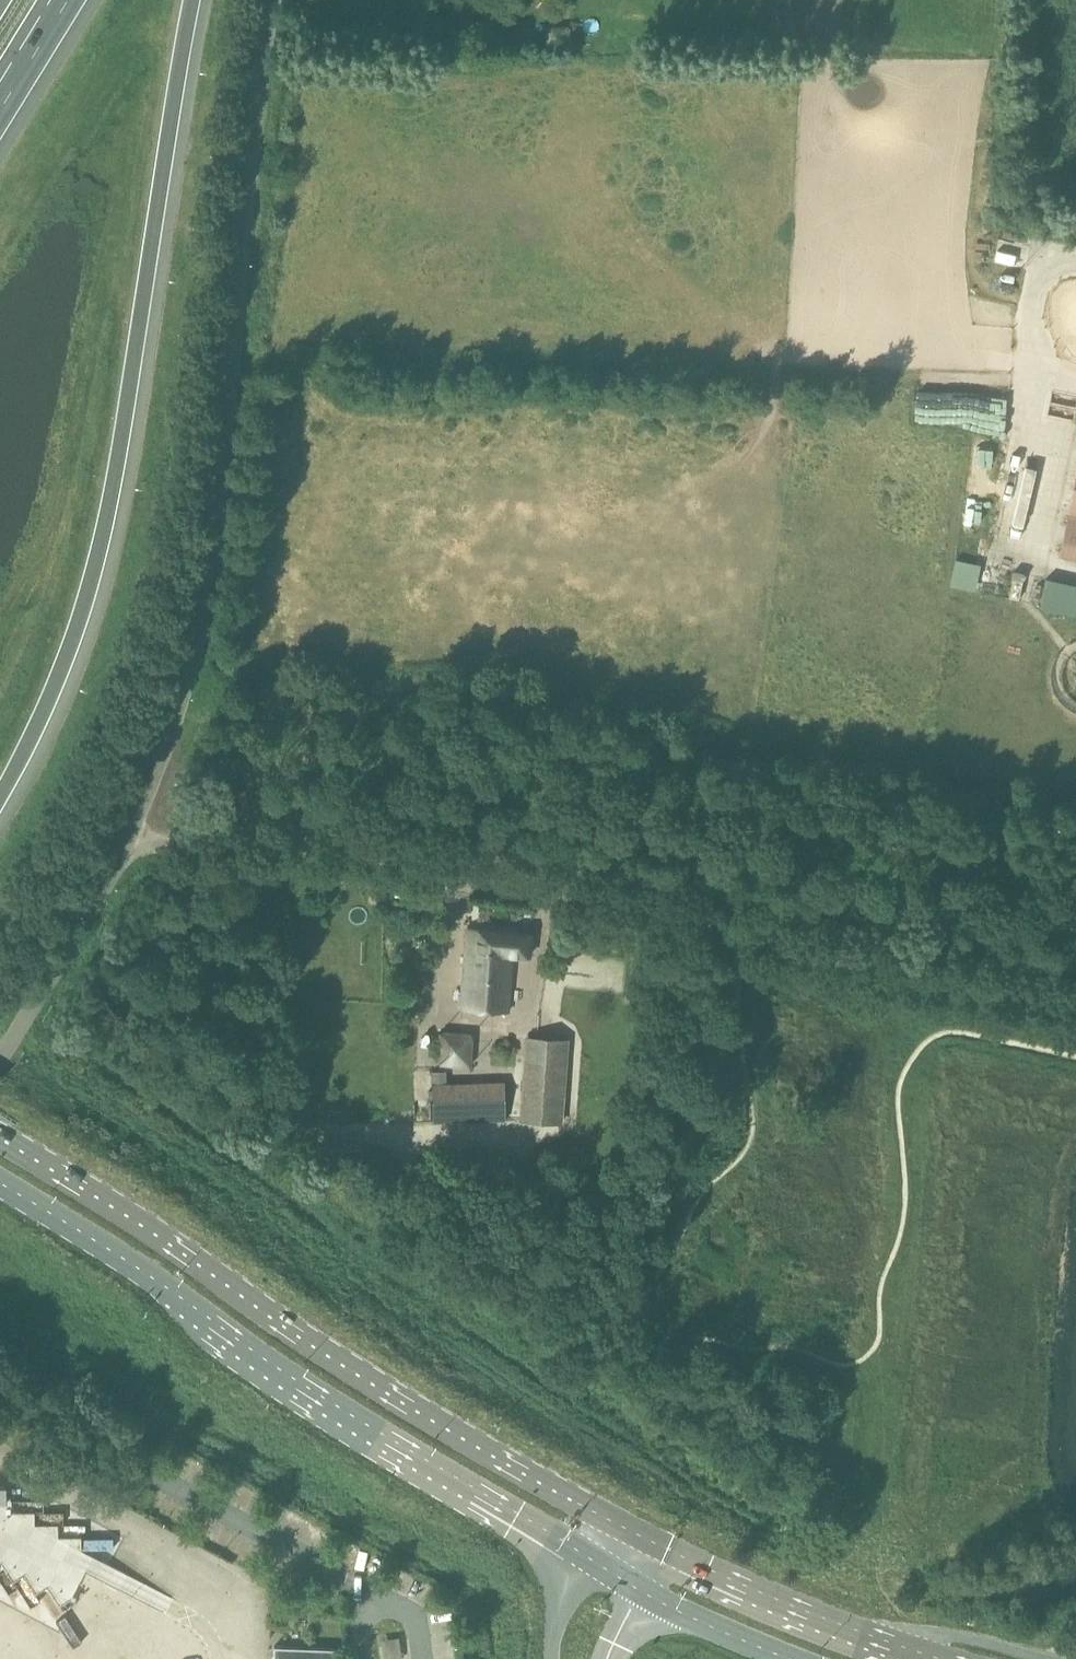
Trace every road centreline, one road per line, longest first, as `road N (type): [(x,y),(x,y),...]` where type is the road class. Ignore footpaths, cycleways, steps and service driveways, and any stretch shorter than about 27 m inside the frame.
road 1 (unclassified): [(134,830),(195,844),(288,837),(363,844),(1075,1008)]
road 2 (unclassified): [(274,0),(201,621),(134,830)]
road 3 (motorway): [(0,788),(79,609),(144,326),(192,0)]
road 4 (secondary): [(633,1535),(0,1137)]
road 5 (secondary): [(0,1181),(569,1561)]
road 6 (secondary): [(917,1658),(633,1535)]
road 7 (unclassified): [(134,830),(0,1058)]
road 8 (secondary): [(640,1595),(796,1658)]

